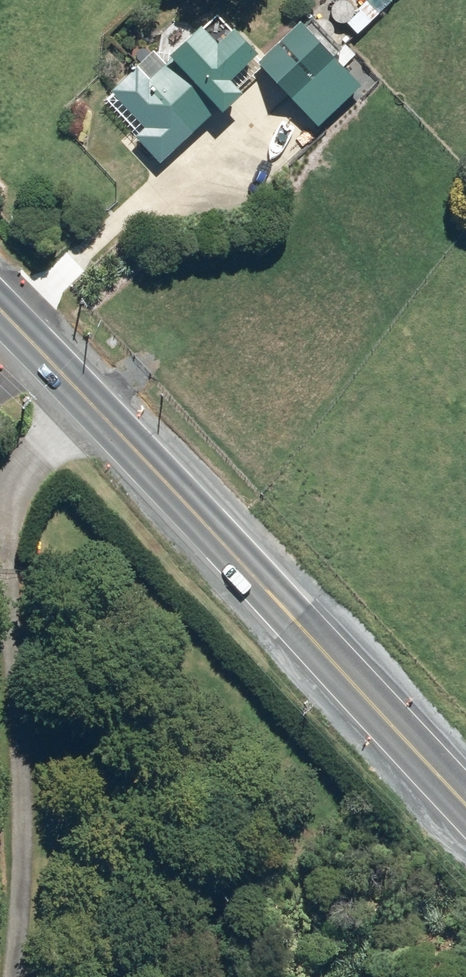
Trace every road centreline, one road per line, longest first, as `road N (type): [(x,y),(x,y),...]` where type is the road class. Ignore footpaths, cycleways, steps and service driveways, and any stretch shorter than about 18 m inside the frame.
road 1 (secondary): [(465,811),(0,309)]
road 2 (track): [(0,928),(12,477),(21,429),(64,373)]

